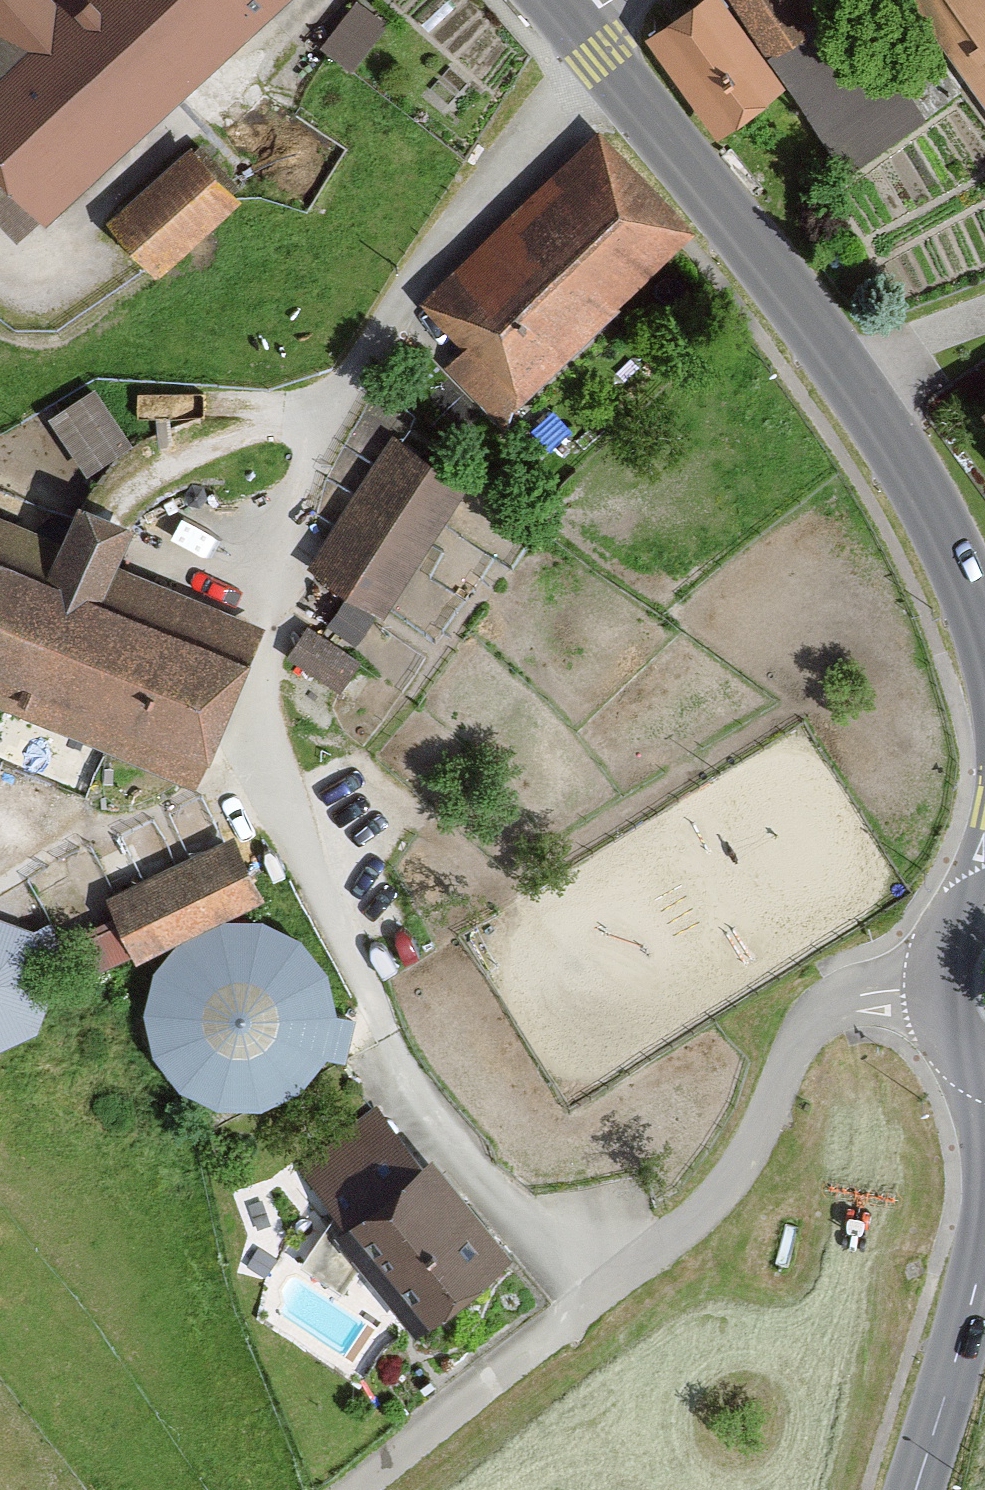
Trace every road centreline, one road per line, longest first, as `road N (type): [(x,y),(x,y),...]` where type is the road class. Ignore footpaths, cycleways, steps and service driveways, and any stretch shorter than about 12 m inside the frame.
road 1 (residential): [(609,69),(573,97),(391,314),(289,559),(263,738),(307,874),(424,1106),(595,1294)]
road 2 (secondary): [(609,69),(864,403),(984,623)]
road 3 (residential): [(944,991),(861,995),(803,1027),(704,1191),(595,1294)]
road 4 (track): [(504,886),(807,697)]
road 5 (residential): [(595,1294),(354,1489)]
road 6 (secondary): [(981,1263),(913,1489)]
road 7 (secondary): [(984,1083),(981,1263)]

